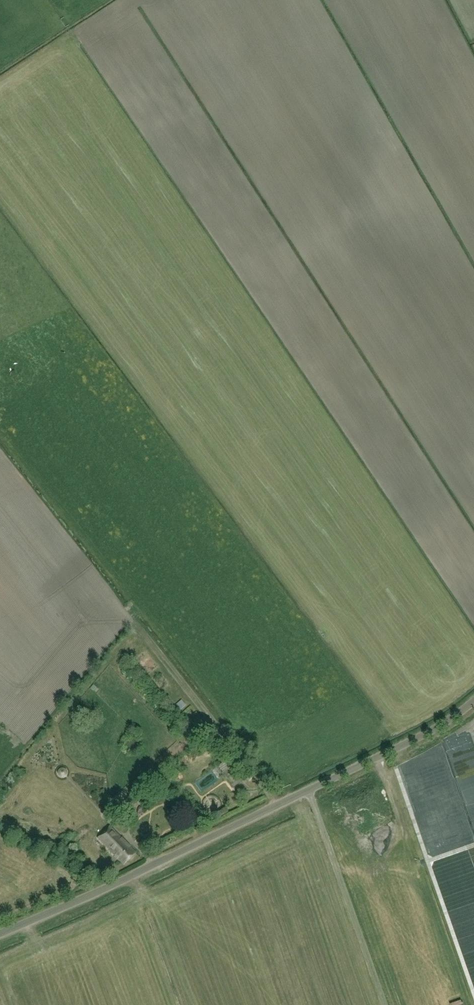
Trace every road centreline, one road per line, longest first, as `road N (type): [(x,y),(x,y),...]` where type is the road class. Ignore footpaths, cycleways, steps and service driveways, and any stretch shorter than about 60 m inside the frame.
road 1 (unclassified): [(0,934),(399,747),(473,701)]

